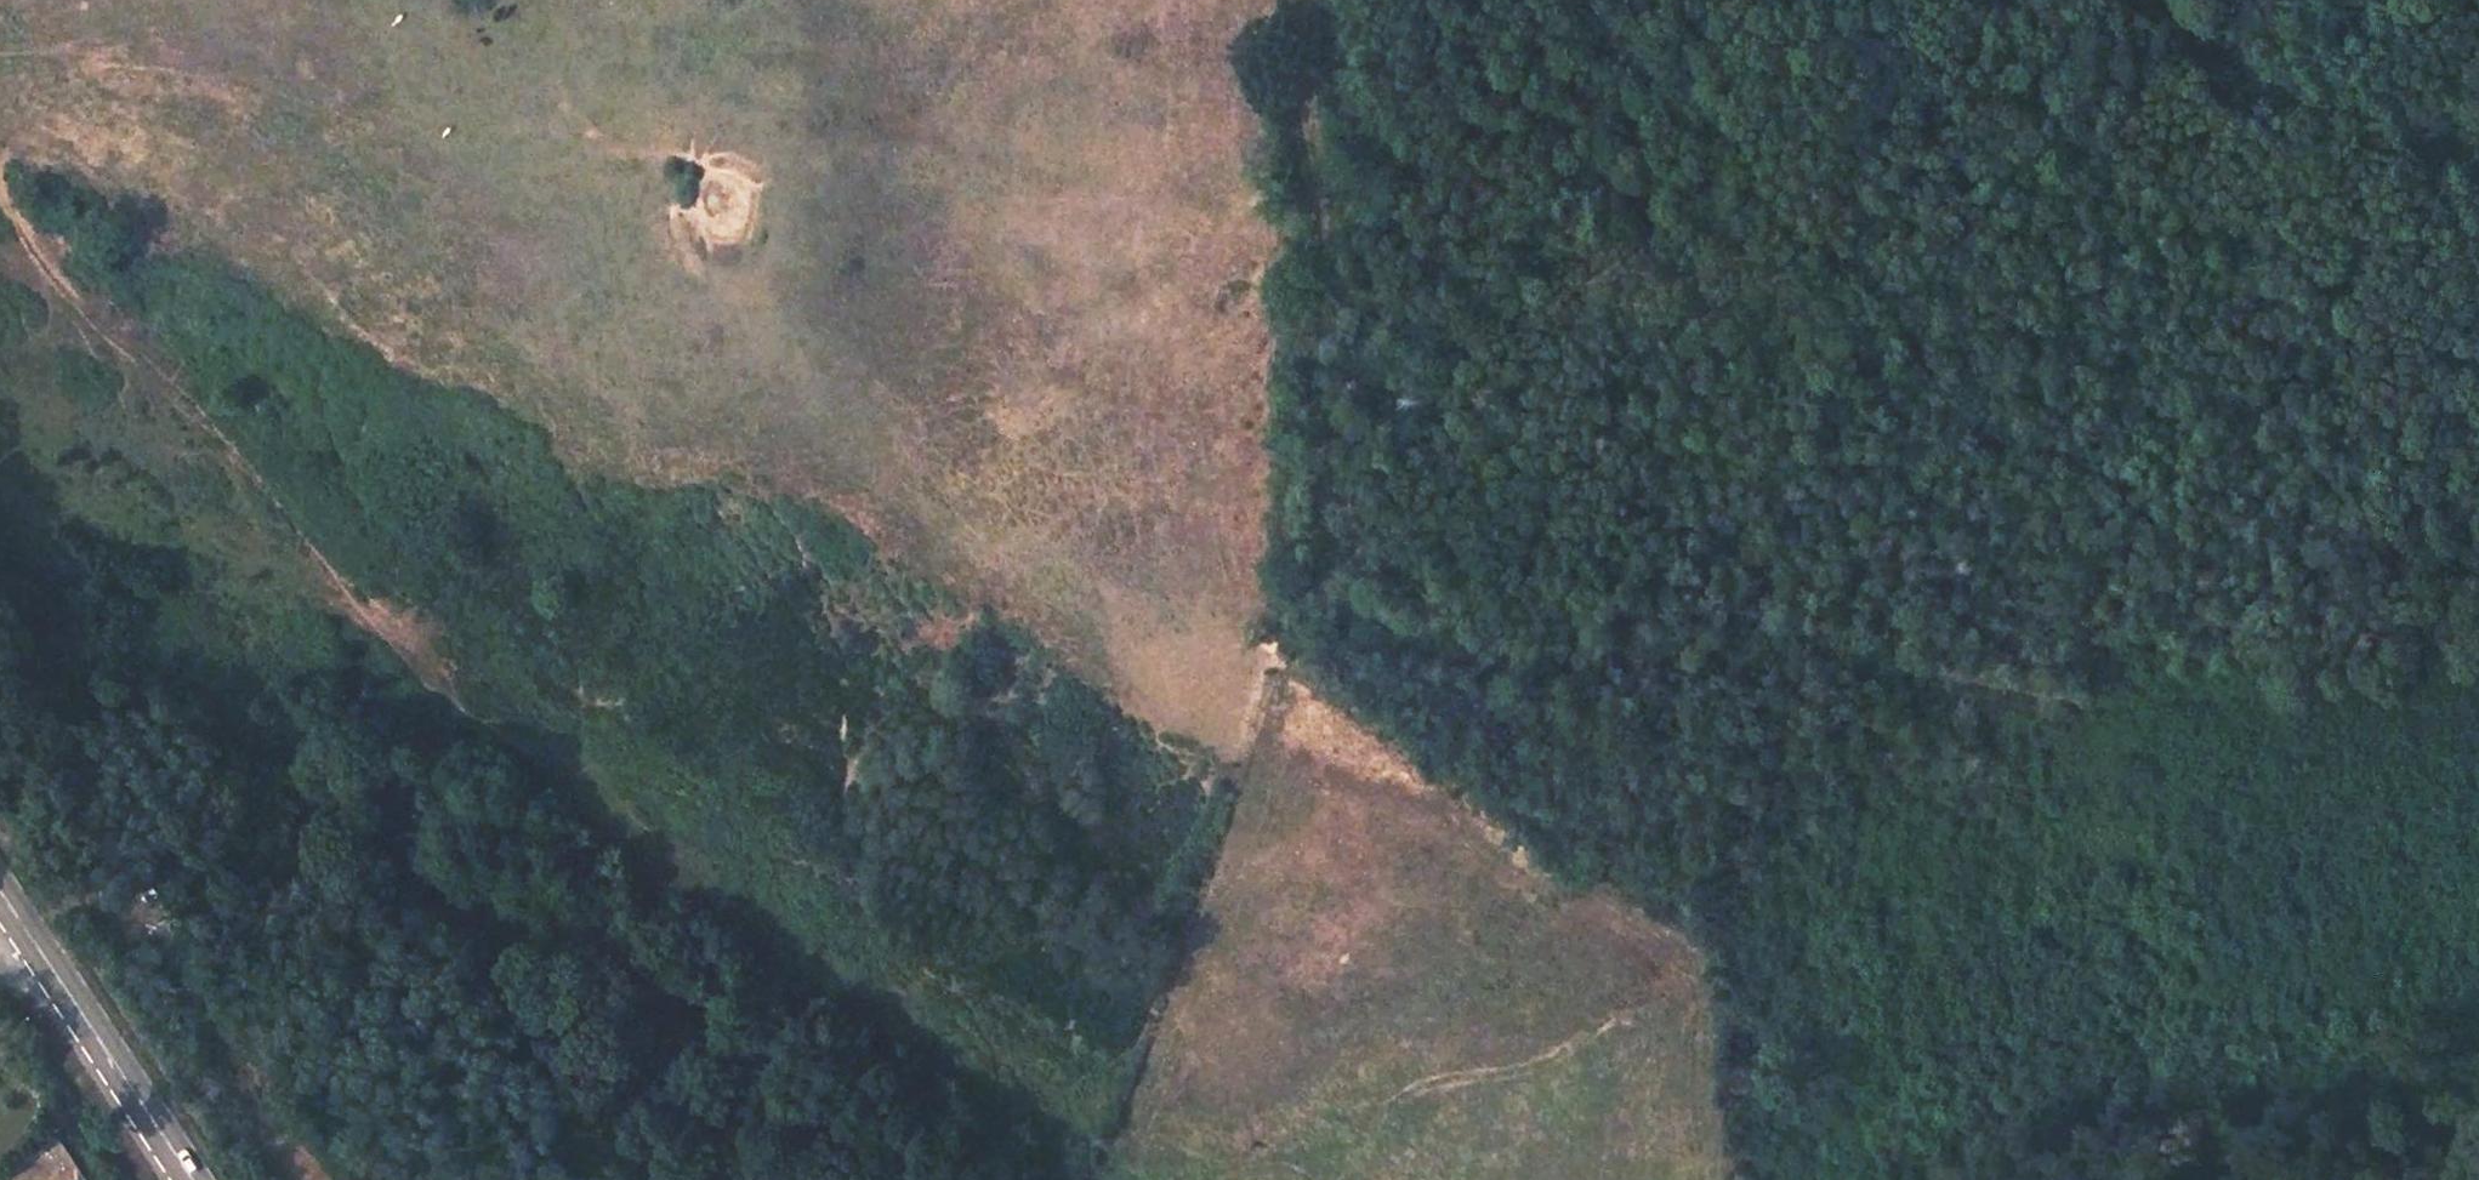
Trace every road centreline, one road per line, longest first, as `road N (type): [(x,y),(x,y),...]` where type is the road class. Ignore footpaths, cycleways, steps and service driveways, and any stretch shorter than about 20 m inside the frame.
road 1 (secondary): [(173,1179),(13,936)]
road 2 (track): [(1316,158),(1308,0)]

